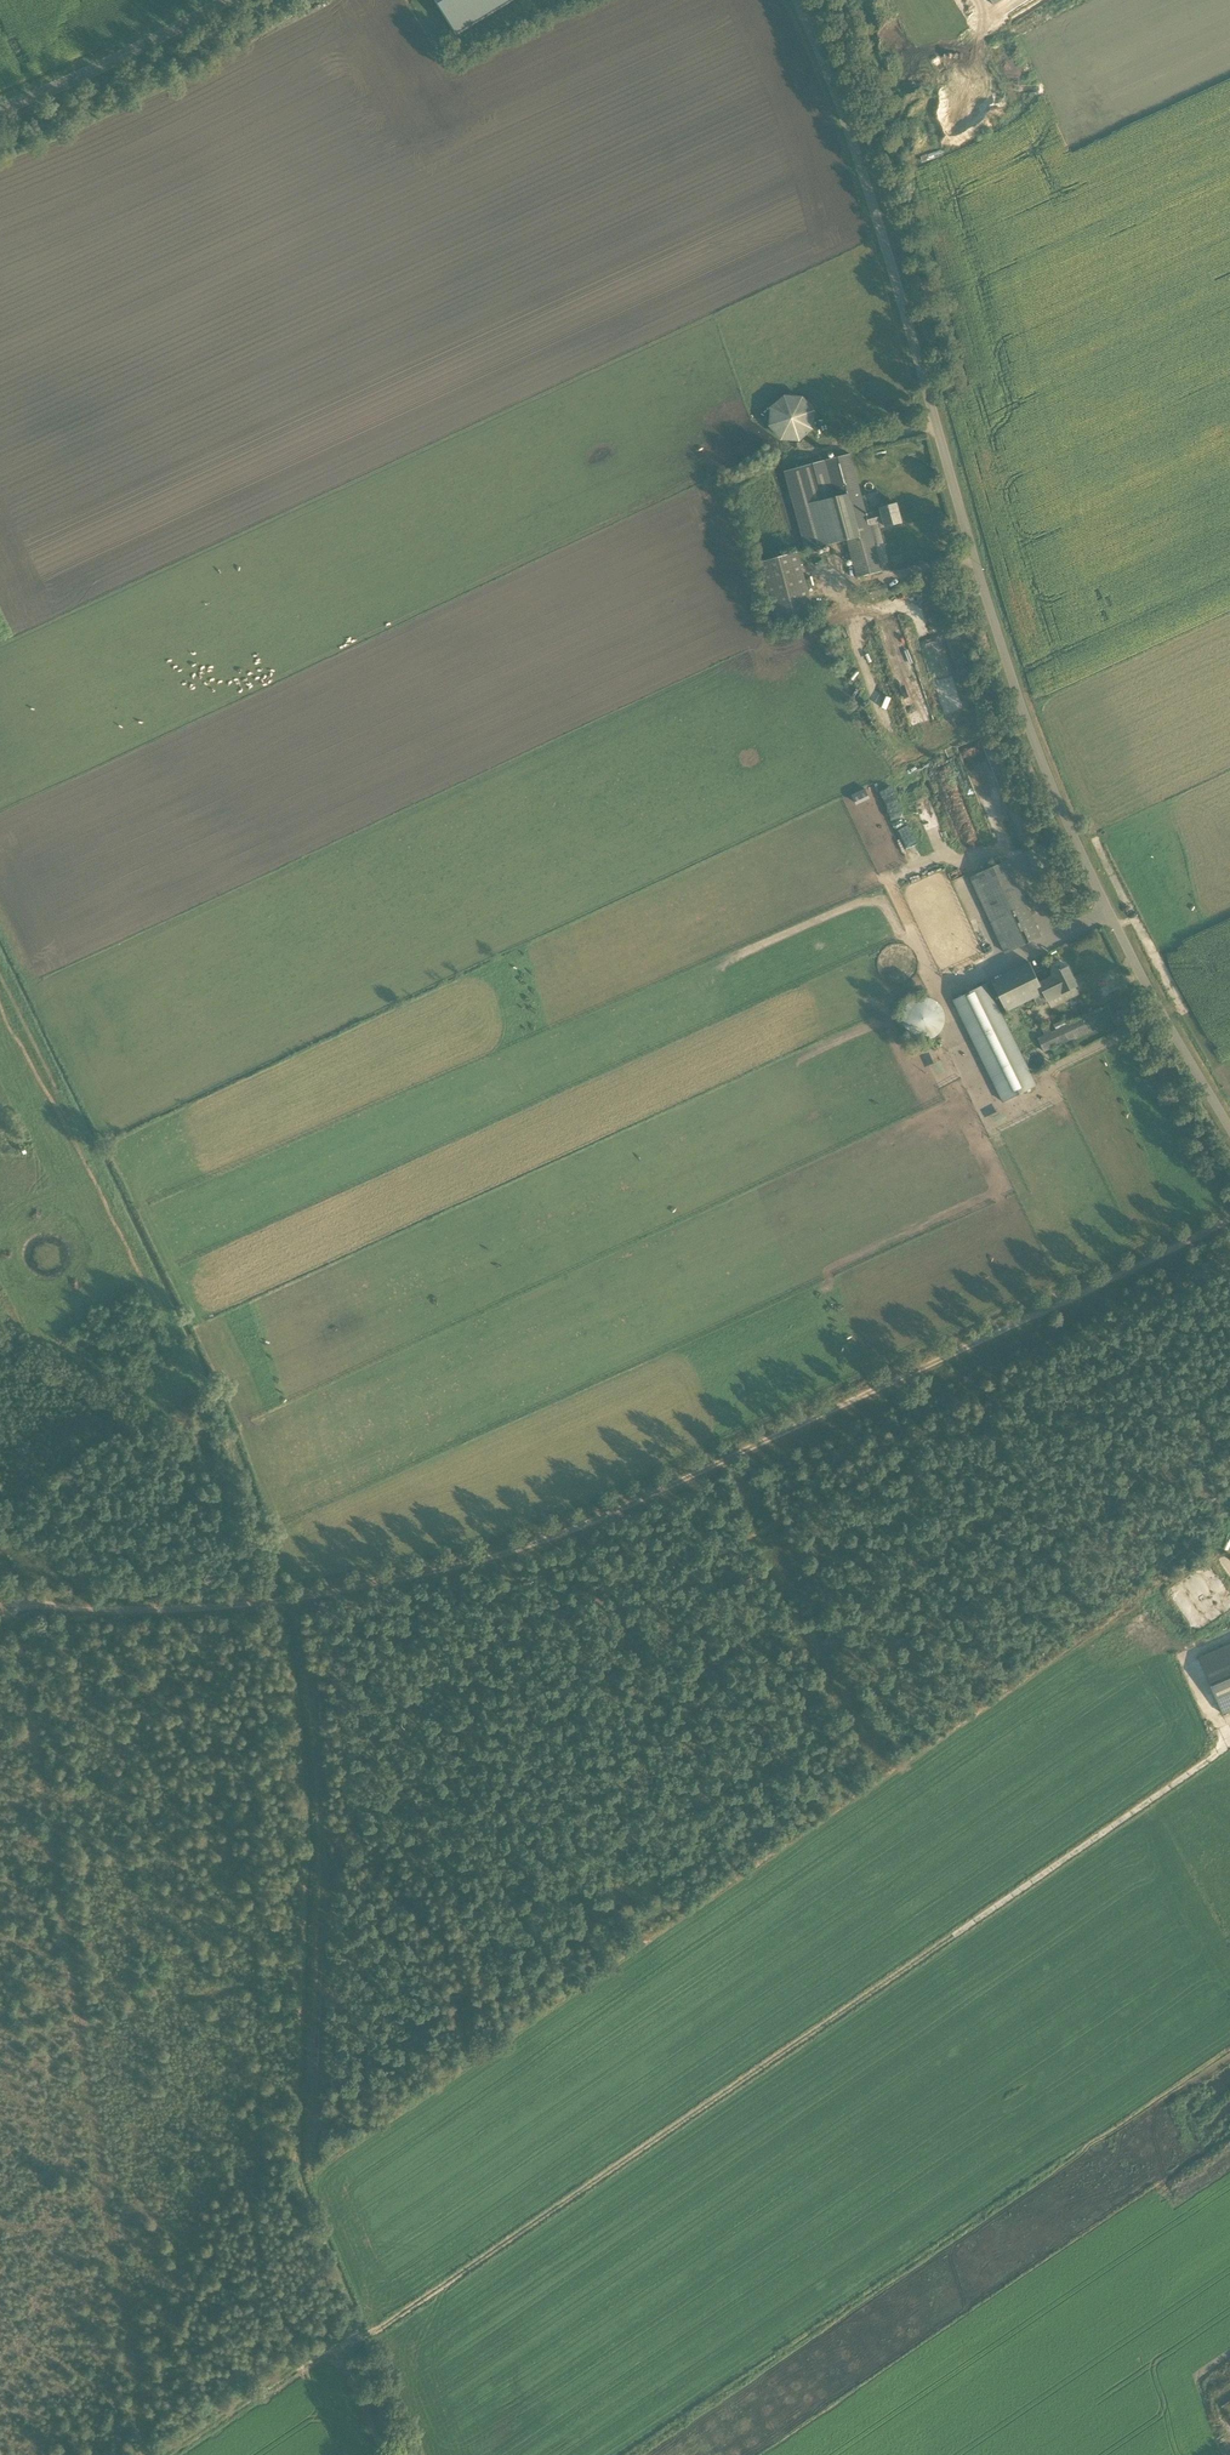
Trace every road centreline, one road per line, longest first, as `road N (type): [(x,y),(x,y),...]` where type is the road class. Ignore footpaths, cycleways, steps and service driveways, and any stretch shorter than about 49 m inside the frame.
road 1 (unclassified): [(1229,1130),(1105,900),(1010,677),(840,103),(797,0)]
road 2 (track): [(285,1602),(543,1543),(1229,1217)]
road 3 (unclassified): [(0,109),(218,0)]
road 4 (track): [(13,1606),(252,1605)]

